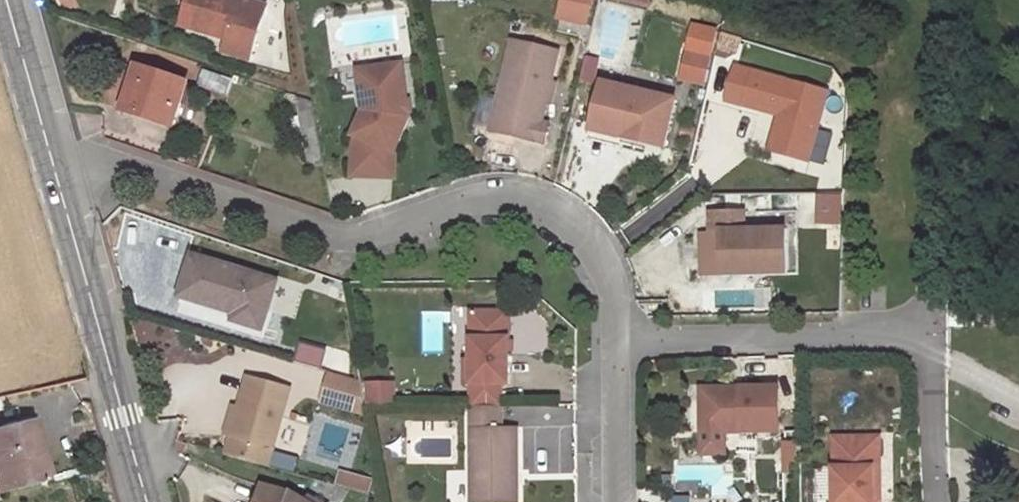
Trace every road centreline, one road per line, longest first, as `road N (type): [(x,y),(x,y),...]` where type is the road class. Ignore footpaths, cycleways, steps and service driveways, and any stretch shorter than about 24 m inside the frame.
road 1 (residential): [(45,153),(337,241),(471,199),(537,203),(571,223),(597,252),(614,293),(616,342)]
road 2 (unclassified): [(144,501),(45,153)]
road 3 (residential): [(929,358),(921,340),(899,331),(616,342)]
road 4 (residential): [(616,342),(617,501)]
road 5 (unclassified): [(45,153),(5,0)]
road 6 (residential): [(938,501),(929,358)]

